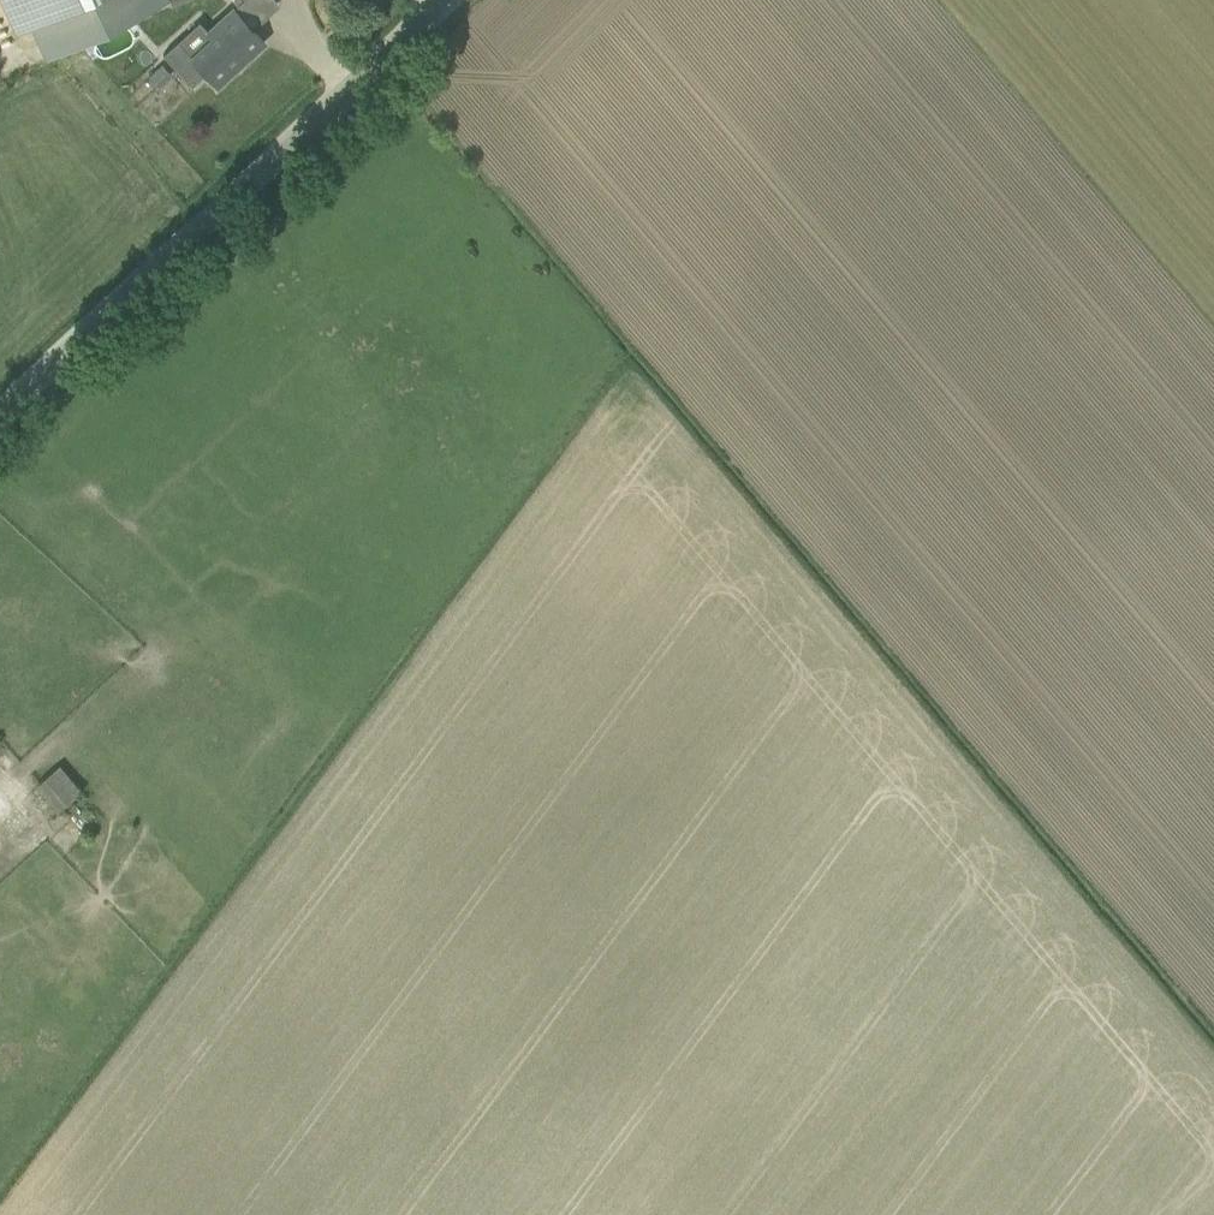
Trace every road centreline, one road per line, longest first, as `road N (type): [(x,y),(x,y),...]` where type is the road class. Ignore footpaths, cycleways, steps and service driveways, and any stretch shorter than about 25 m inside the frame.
road 1 (unclassified): [(0,412),(445,0)]

